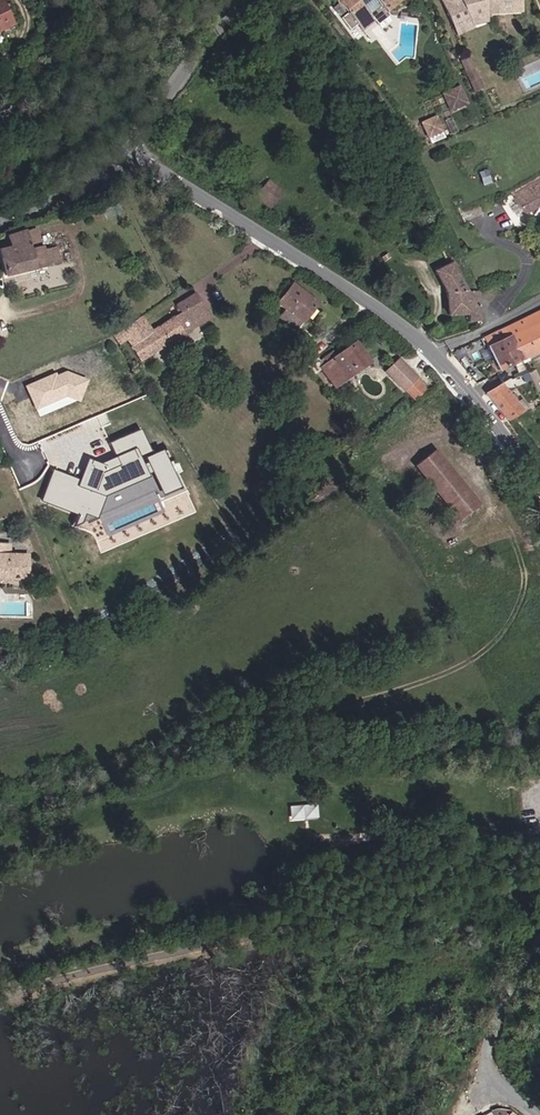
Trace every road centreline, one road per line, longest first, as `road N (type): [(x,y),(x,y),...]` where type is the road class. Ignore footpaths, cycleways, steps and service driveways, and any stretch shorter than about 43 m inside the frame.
road 1 (unclassified): [(137,154),(433,352)]
road 2 (unclassified): [(539,941),(515,982),(490,1055),(494,1087),(535,1114)]
road 3 (unclassified): [(137,154),(150,114),(233,0)]
road 4 (unclassified): [(433,352),(539,480)]
road 5 (residential): [(0,222),(137,154)]

